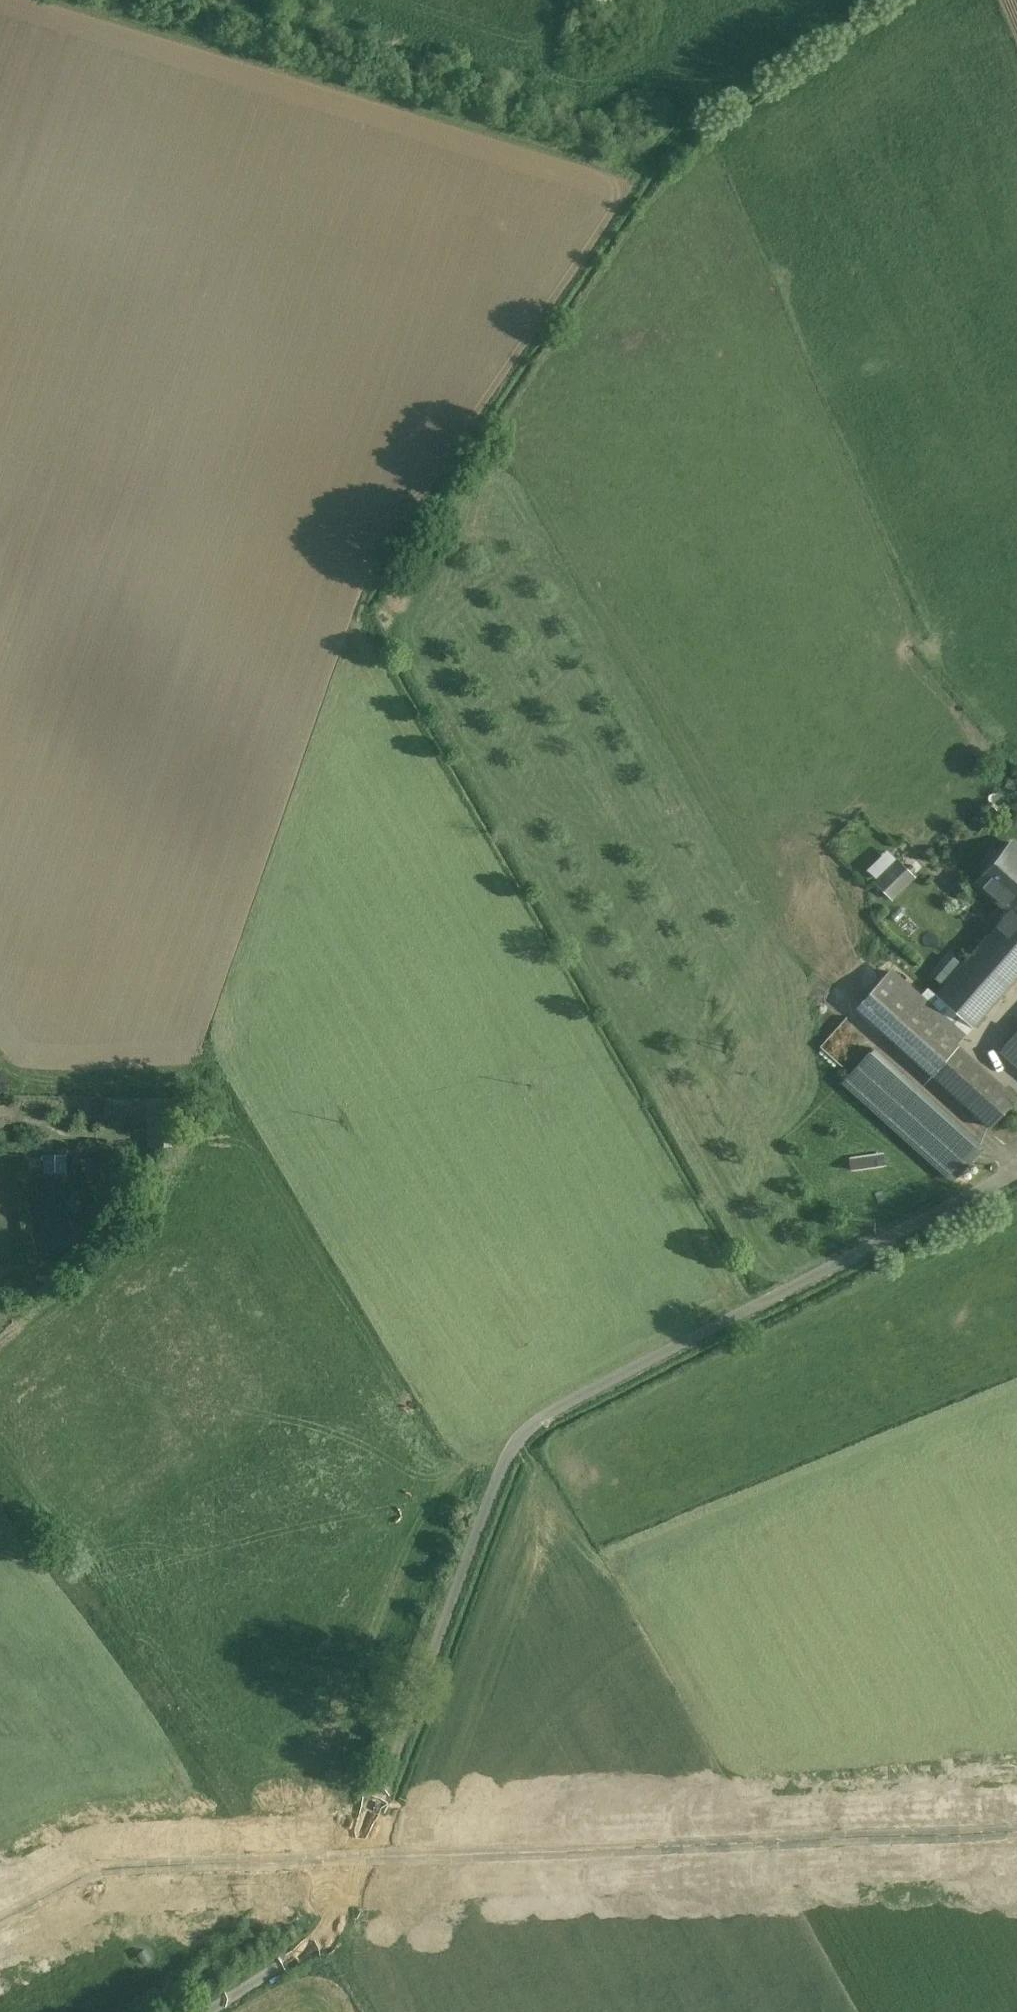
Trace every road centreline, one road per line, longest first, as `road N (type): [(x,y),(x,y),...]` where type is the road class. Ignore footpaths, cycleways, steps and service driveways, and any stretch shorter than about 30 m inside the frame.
road 1 (unclassified): [(211,2011),(335,1924),(493,1492),(535,1424),(1016,1171)]

